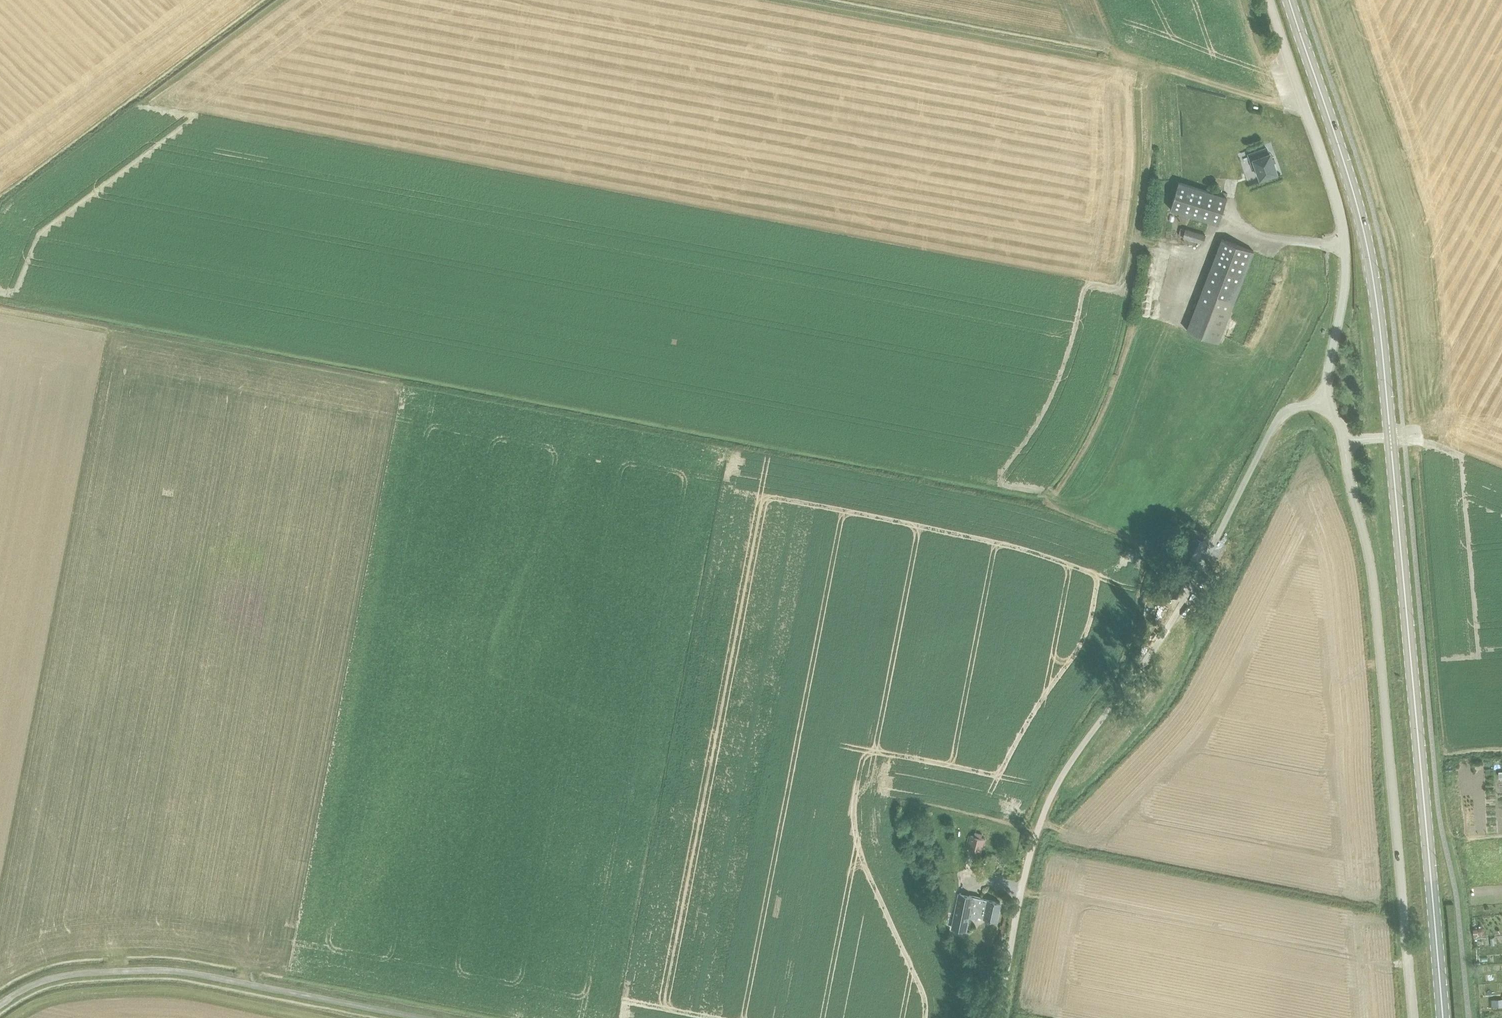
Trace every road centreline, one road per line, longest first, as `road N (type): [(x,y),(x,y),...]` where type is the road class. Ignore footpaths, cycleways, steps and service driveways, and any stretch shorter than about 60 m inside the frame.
road 1 (unclassified): [(997,1017),(1024,873),(1060,775),(1185,602),(1281,413),(1324,402)]
road 2 (primary): [(1445,1017),(1391,435)]
road 3 (unclassified): [(1413,1017),(1375,588),(1343,439)]
road 4 (primary): [(1391,435),(1371,253),(1293,0)]
road 5 (unclassified): [(1324,402),(1350,259),(1339,196),(1273,0)]

